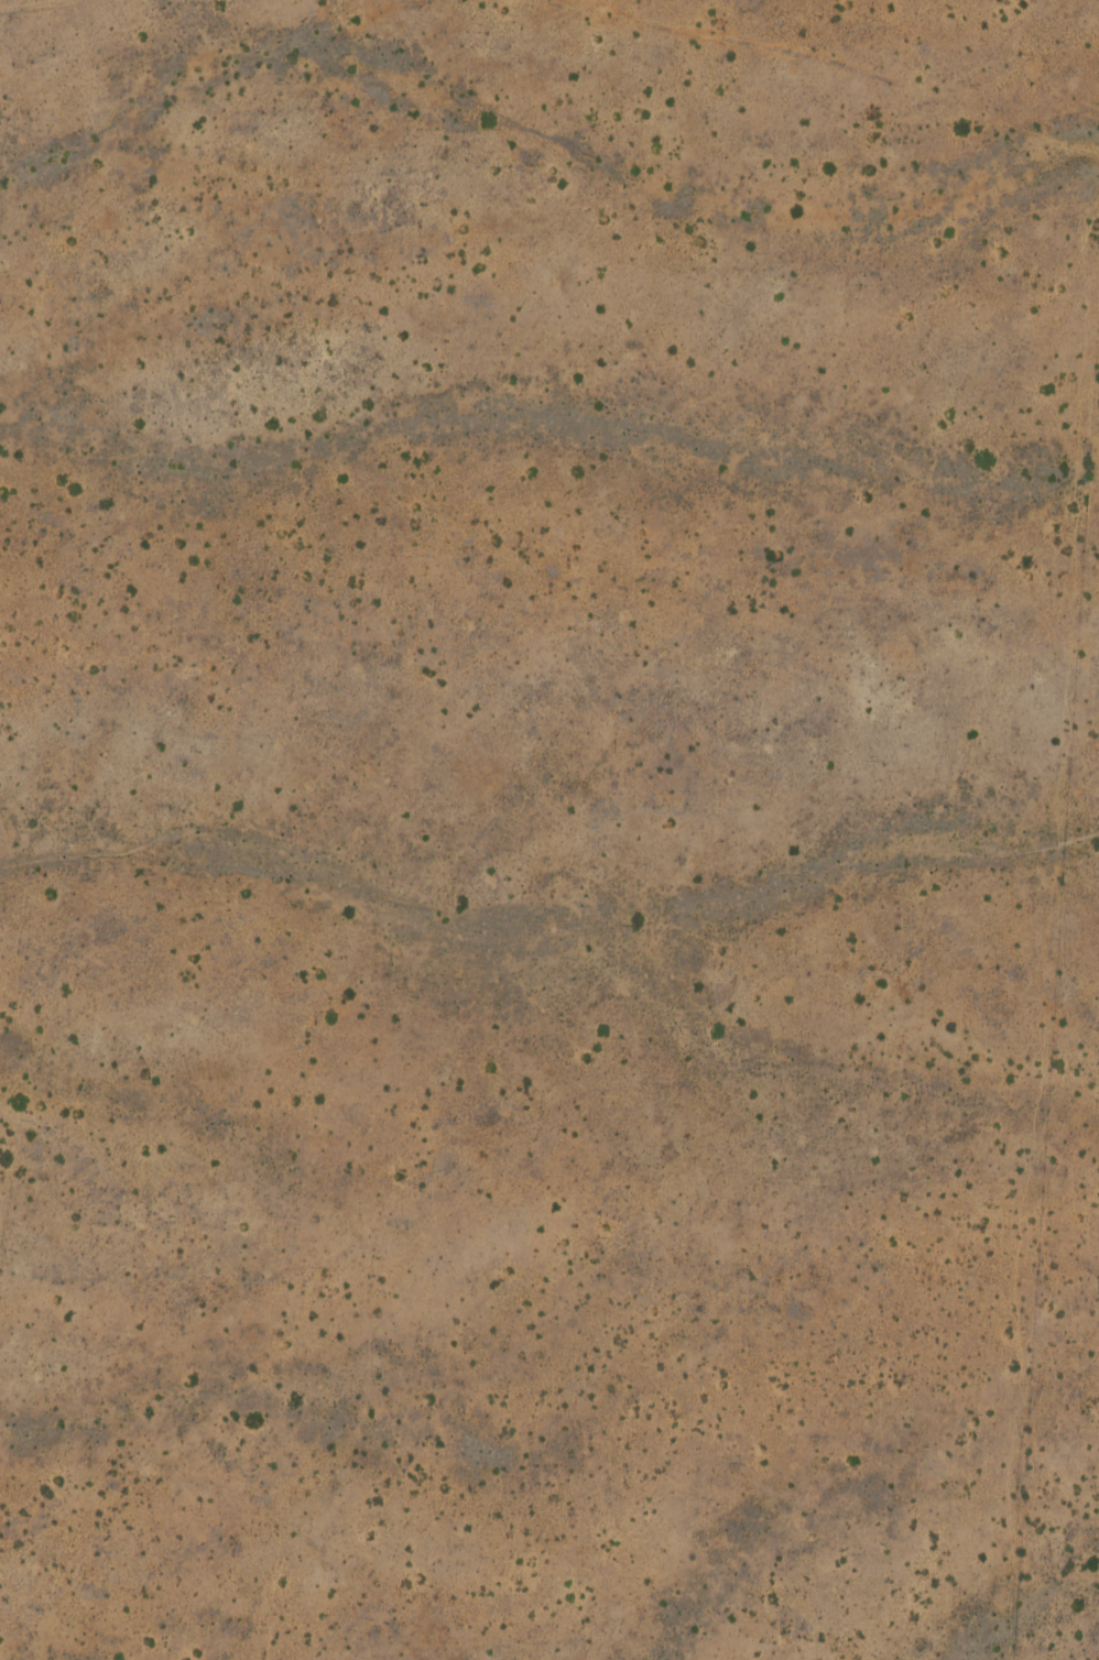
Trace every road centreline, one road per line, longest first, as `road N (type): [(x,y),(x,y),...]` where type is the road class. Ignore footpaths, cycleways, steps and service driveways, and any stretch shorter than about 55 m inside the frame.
road 1 (residential): [(203,0),(0,38)]

